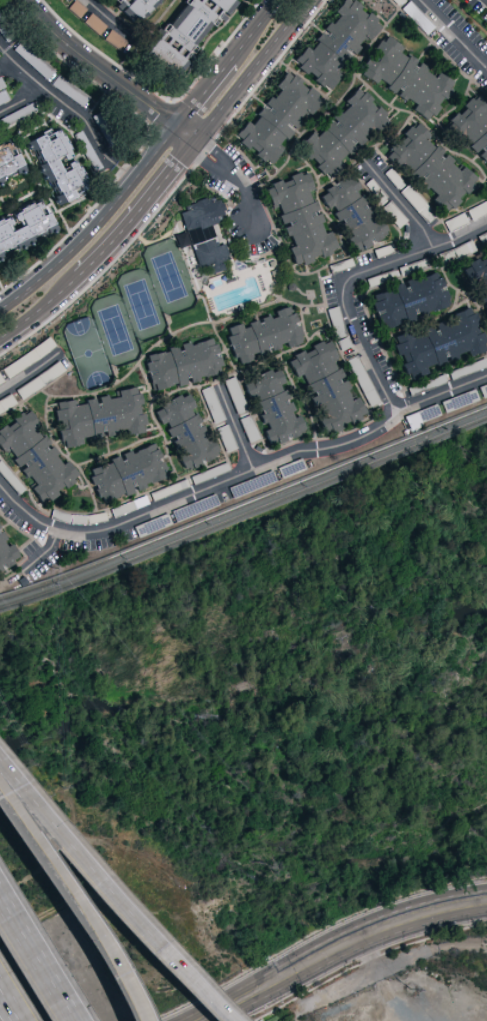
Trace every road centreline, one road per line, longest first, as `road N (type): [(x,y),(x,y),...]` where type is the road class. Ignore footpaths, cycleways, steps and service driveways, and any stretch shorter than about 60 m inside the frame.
road 1 (motorway): [(228,1020),(2,777)]
road 2 (secondary): [(197,1020),(374,928),(486,899)]
road 3 (motorway): [(143,1020),(111,952),(2,777)]
road 4 (secondary): [(176,129),(54,270),(0,313)]
road 5 (residential): [(24,0),(57,38),(195,143)]
road 6 (secondary): [(195,143),(312,0)]
road 7 (secondary): [(80,276),(195,143)]
road 8 (motorway): [(77,1020),(0,895)]

